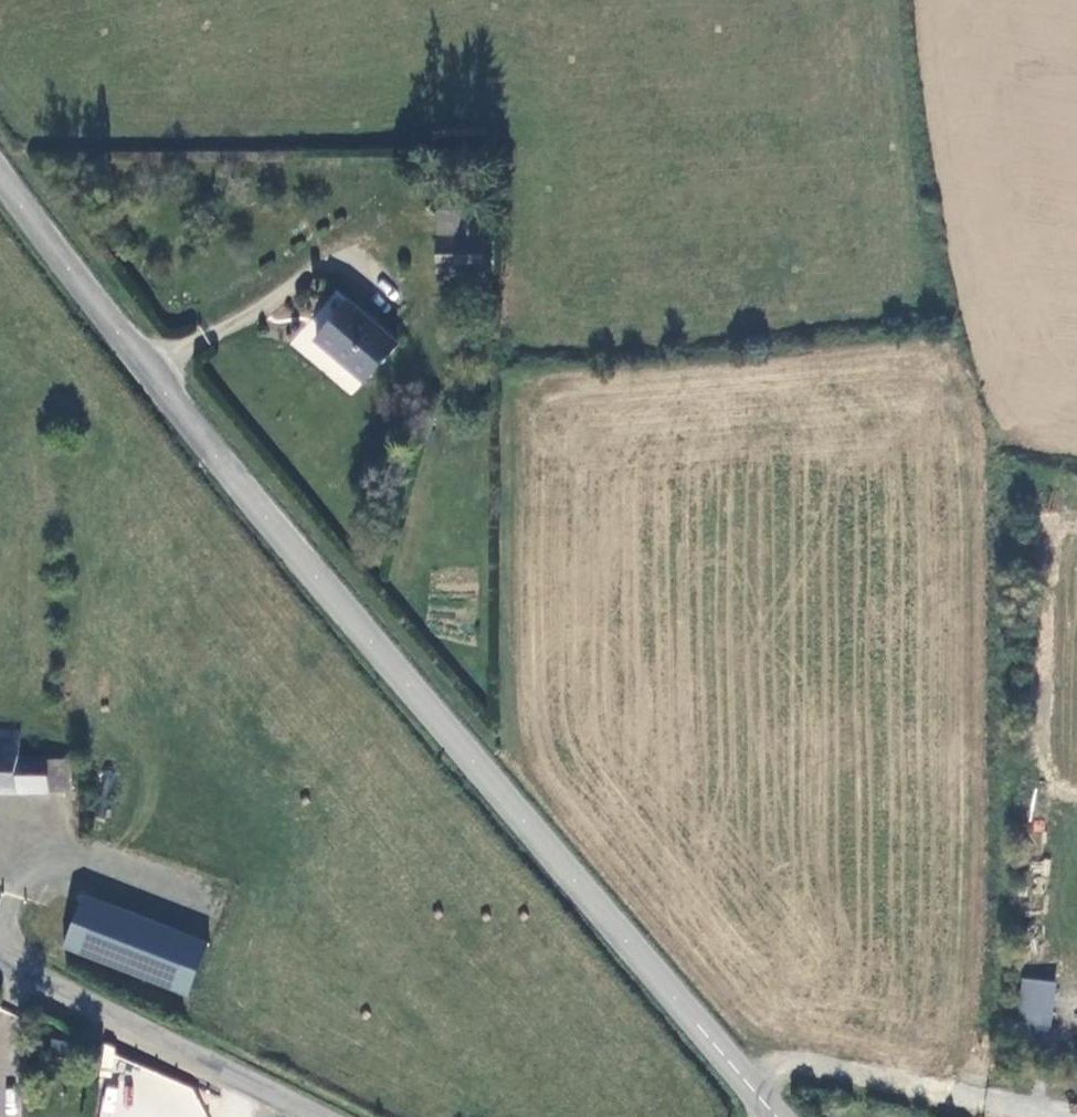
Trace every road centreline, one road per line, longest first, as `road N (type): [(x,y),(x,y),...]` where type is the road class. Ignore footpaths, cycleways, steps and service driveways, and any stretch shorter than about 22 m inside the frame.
road 1 (tertiary): [(0,174),(80,288),(361,628),(779,1116)]
road 2 (tertiary): [(0,962),(313,1116)]

